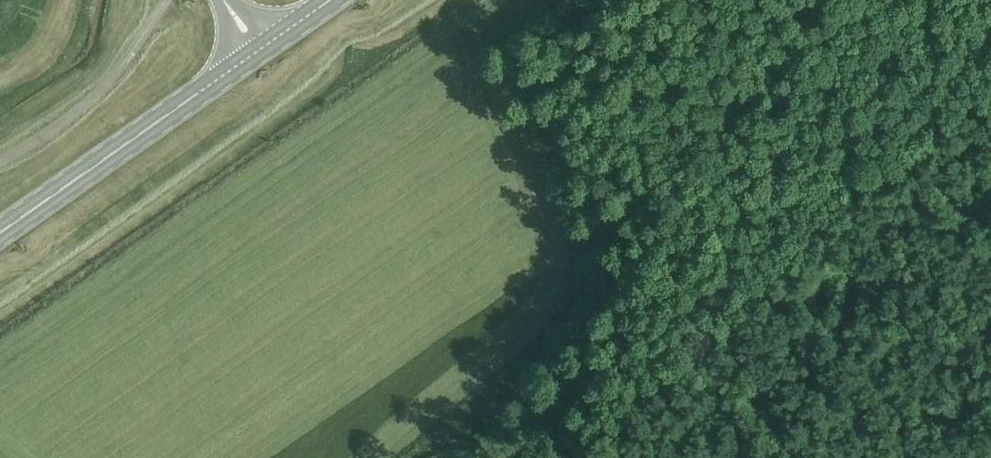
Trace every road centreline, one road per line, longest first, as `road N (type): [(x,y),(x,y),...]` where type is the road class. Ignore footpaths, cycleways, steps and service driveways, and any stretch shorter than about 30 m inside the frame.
road 1 (secondary): [(0,232),(258,51)]

